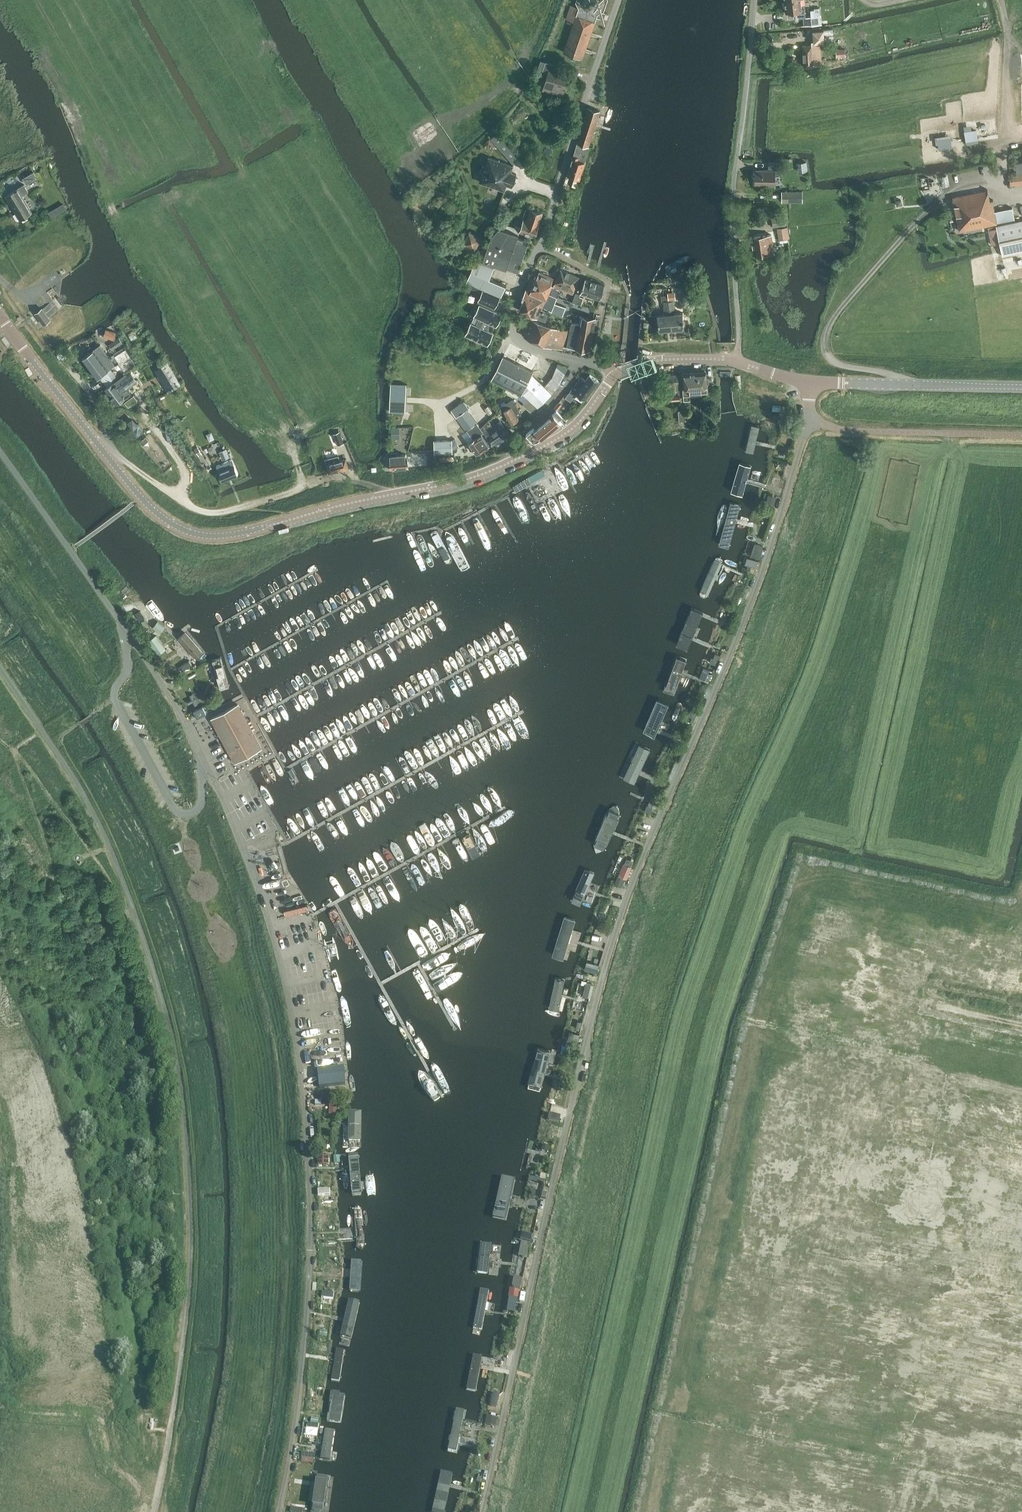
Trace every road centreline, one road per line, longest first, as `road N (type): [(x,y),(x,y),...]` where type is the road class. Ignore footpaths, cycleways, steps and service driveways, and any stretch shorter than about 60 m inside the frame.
road 1 (residential): [(482,1511),(611,945),(749,608),(809,421)]
road 2 (residential): [(279,1511),(306,1328),(310,1181),(282,968),(242,847),(181,716),(0,451)]
road 3 (tertiary): [(616,374),(569,431),(493,469),(237,533),(201,535),(174,525),(106,454)]
road 4 (track): [(634,878),(662,946),(567,1351)]
road 5 (residential): [(735,360),(733,195),(754,0)]
road 6 (residential): [(540,246),(618,0)]
road 7 (residential): [(113,449),(205,510),(288,493),(301,480)]
road 8 (residential): [(1021,435),(851,430),(809,421)]
road 9 (tertiary): [(1021,387),(812,381)]
road 10 (track): [(426,129),(511,85),(574,133)]
road 11 (tertiary): [(106,454),(0,315)]
road 12 (residential): [(579,361),(527,345),(514,332),(514,302),(540,246)]
road 13 (track): [(1021,135),(1005,118),(1001,0)]
road 14 (tertiary): [(434,478),(453,476),(502,459),(452,474)]
road 15 (tertiary): [(735,360),(663,360),(616,374)]

